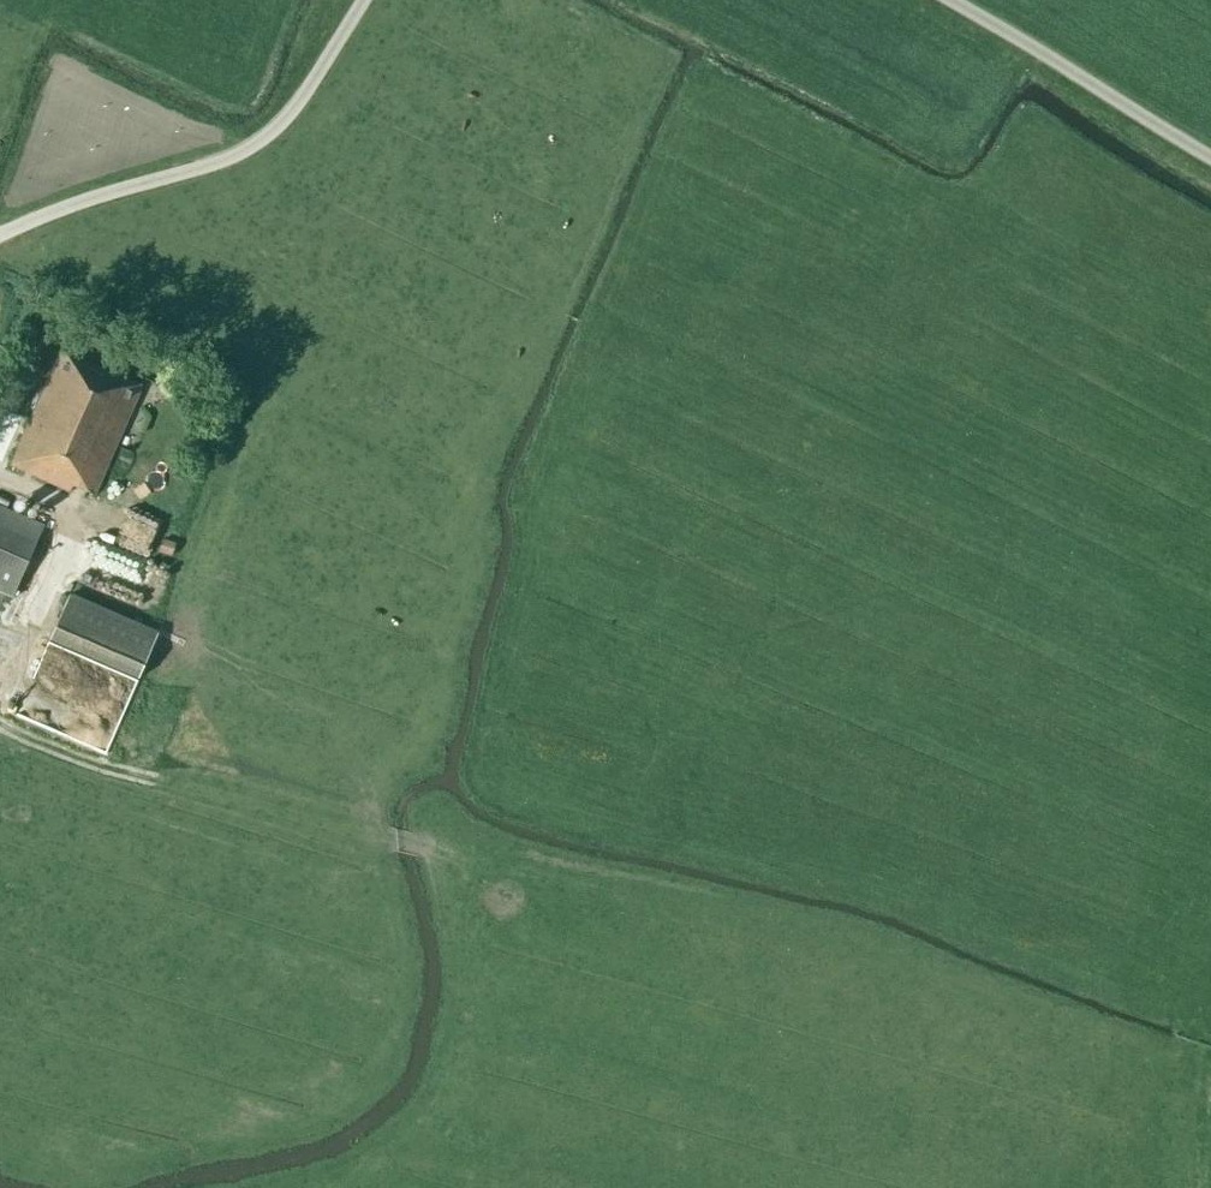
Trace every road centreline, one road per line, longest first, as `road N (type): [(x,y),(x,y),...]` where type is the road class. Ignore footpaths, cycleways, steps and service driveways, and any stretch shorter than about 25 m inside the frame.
road 1 (unclassified): [(364,0),(302,97),(255,143),(0,235)]
road 2 (unclassified): [(1210,157),(949,0)]
road 3 (track): [(0,720),(43,744),(152,779)]
road 4 (track): [(0,644),(35,599),(70,507)]

